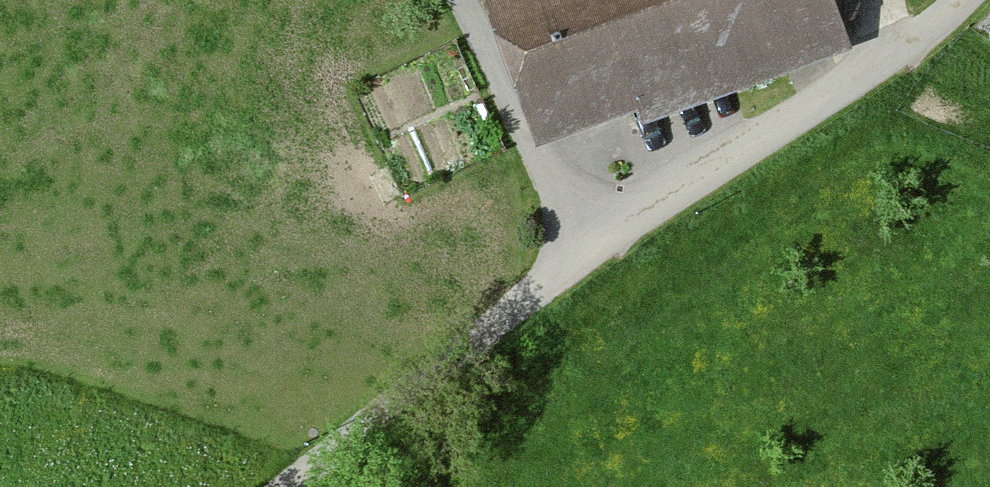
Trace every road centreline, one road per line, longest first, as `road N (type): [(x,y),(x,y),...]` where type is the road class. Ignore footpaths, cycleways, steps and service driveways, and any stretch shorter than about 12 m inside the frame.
road 1 (residential): [(459,0),(581,259),(296,486)]
road 2 (track): [(973,0),(908,60),(581,259)]

